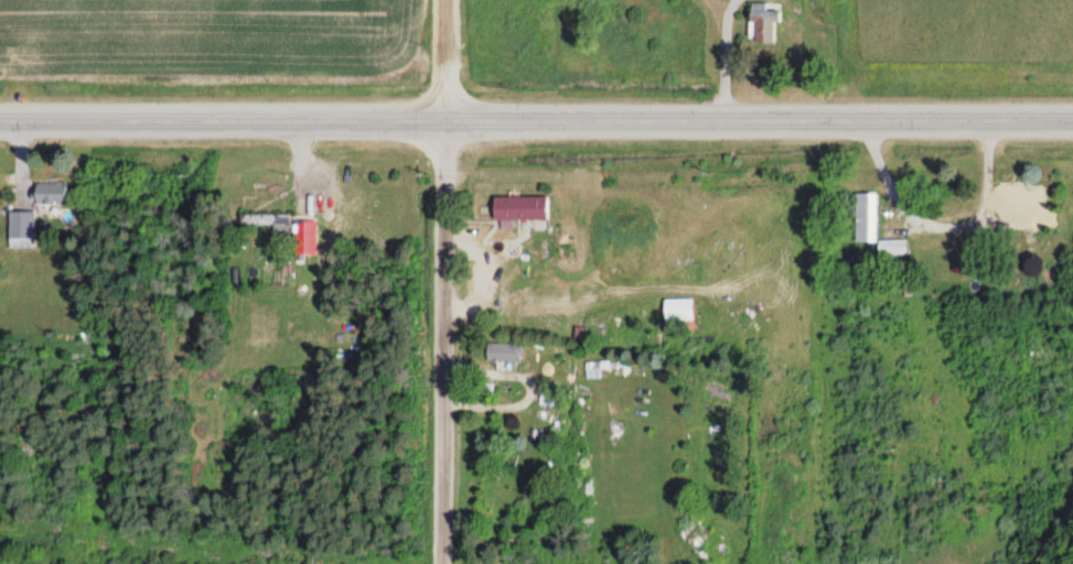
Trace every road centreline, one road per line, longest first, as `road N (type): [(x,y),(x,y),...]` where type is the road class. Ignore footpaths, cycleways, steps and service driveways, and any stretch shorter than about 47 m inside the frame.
road 1 (primary): [(0,115),(1072,116)]
road 2 (residential): [(443,563),(440,115)]

